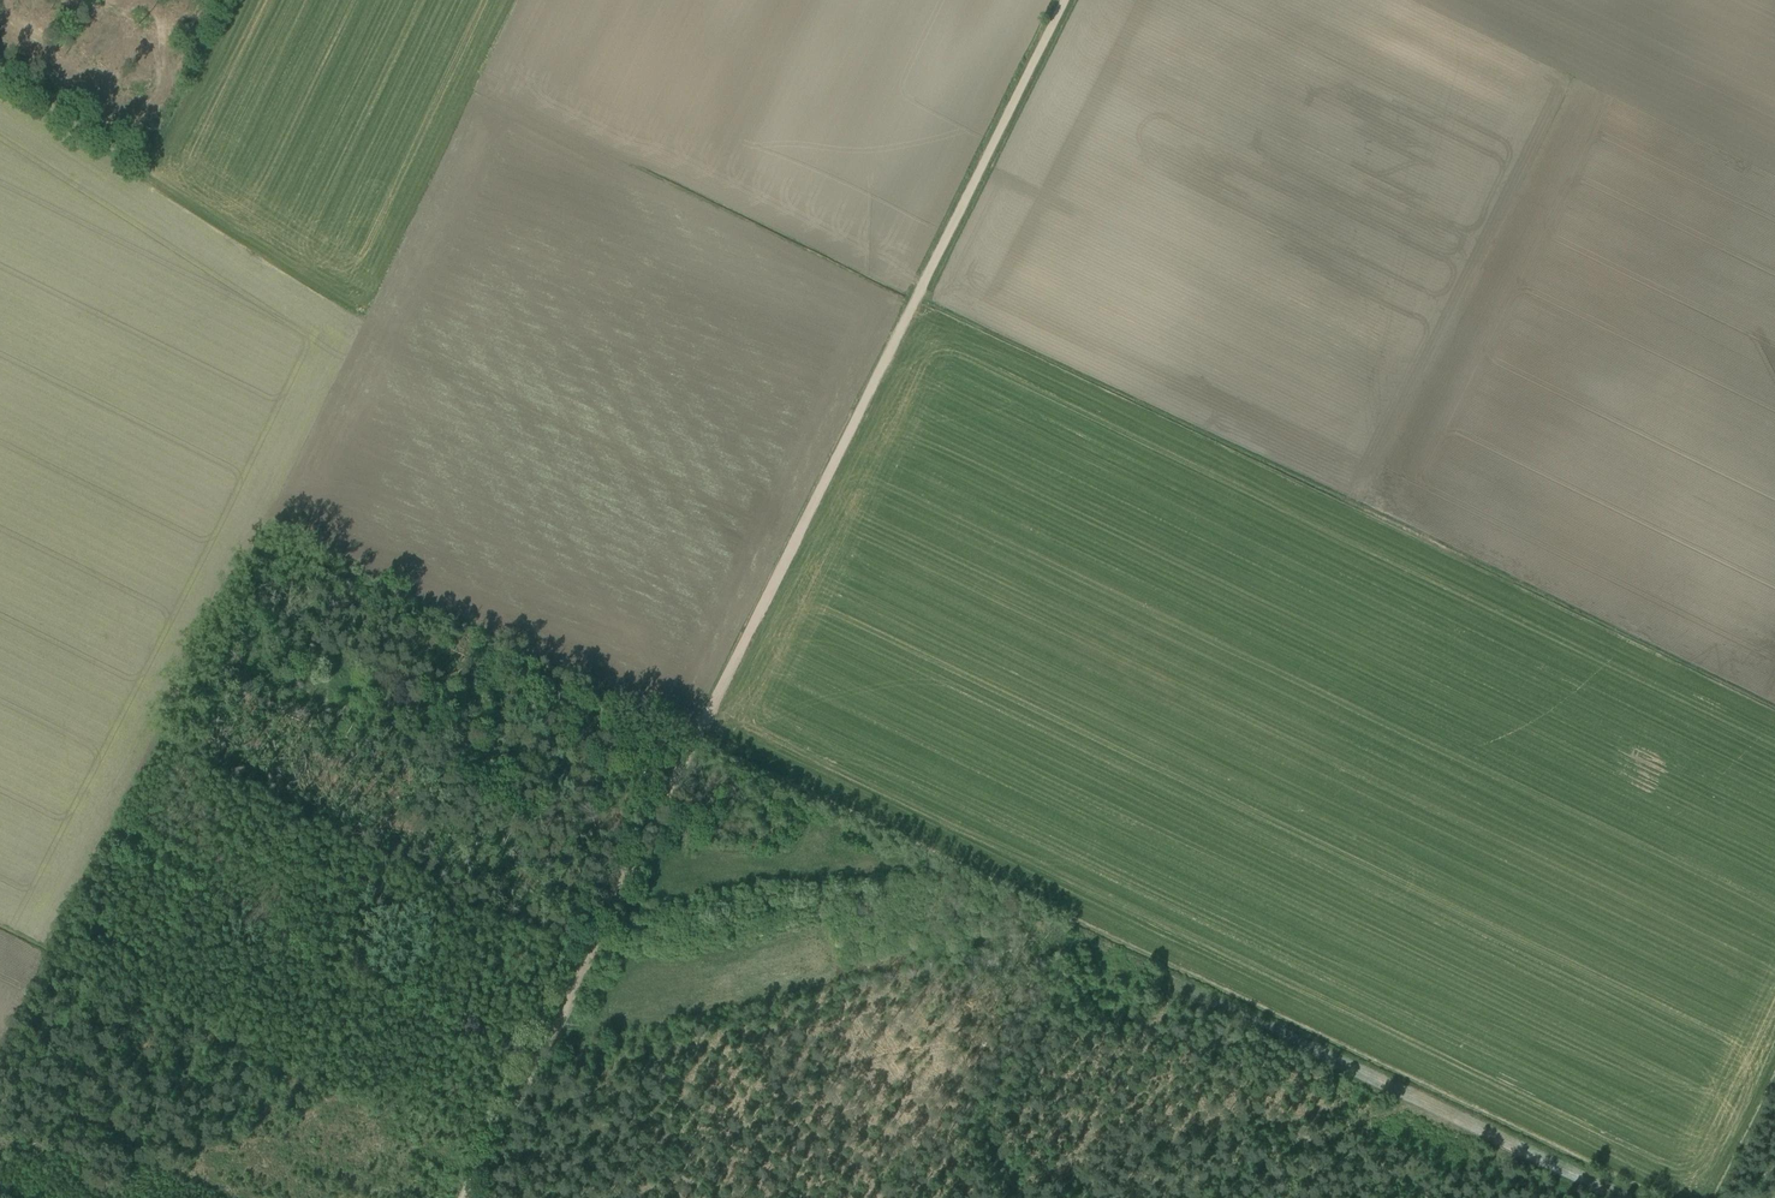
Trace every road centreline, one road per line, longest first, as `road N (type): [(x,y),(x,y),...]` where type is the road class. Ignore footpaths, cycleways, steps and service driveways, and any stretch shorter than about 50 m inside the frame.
road 1 (track): [(467,1197),(1064,0)]
road 2 (track): [(0,71),(140,163)]

